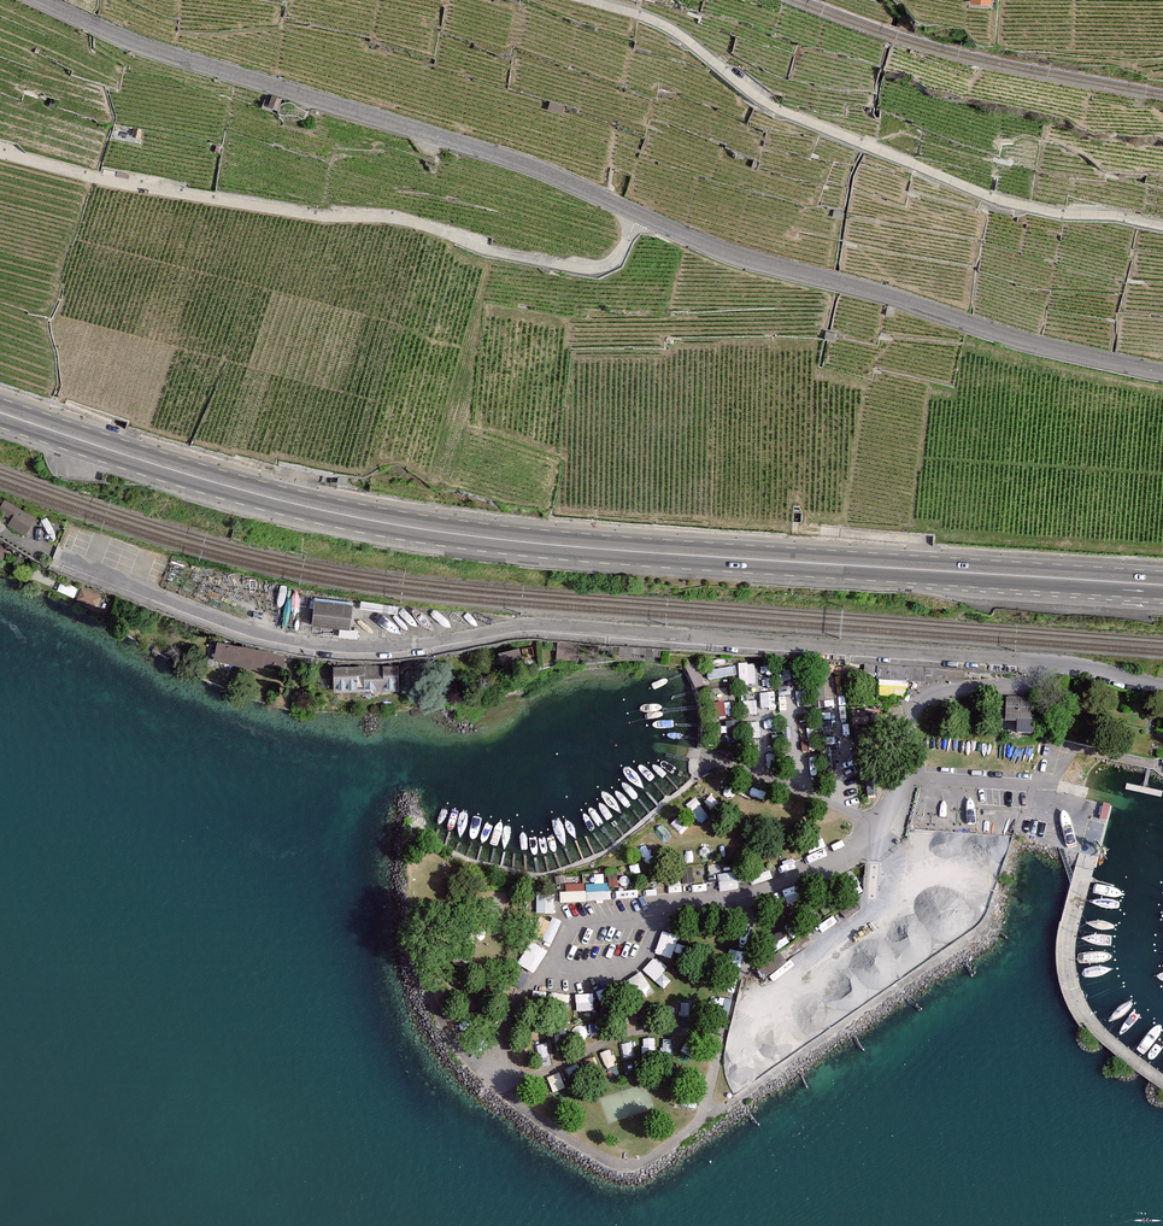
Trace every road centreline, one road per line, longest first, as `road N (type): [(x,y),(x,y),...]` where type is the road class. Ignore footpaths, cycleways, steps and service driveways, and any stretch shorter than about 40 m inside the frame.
road 1 (secondary): [(43,0),(145,45),(540,168),(731,254),(1028,341),(1162,371)]
road 2 (primary): [(0,412),(206,479),(405,526),(583,547),(1162,585)]
road 3 (residential): [(59,555),(143,592),(290,639),(386,645),(539,622),(1041,662),(1162,687)]
road 4 (track): [(0,152),(91,178),(250,205),(394,218),(484,250),(582,269),(613,262),(640,213)]
road 5 (track): [(592,0),(661,23),(759,99),(988,195),(1062,215),(1111,214),(1162,226)]

